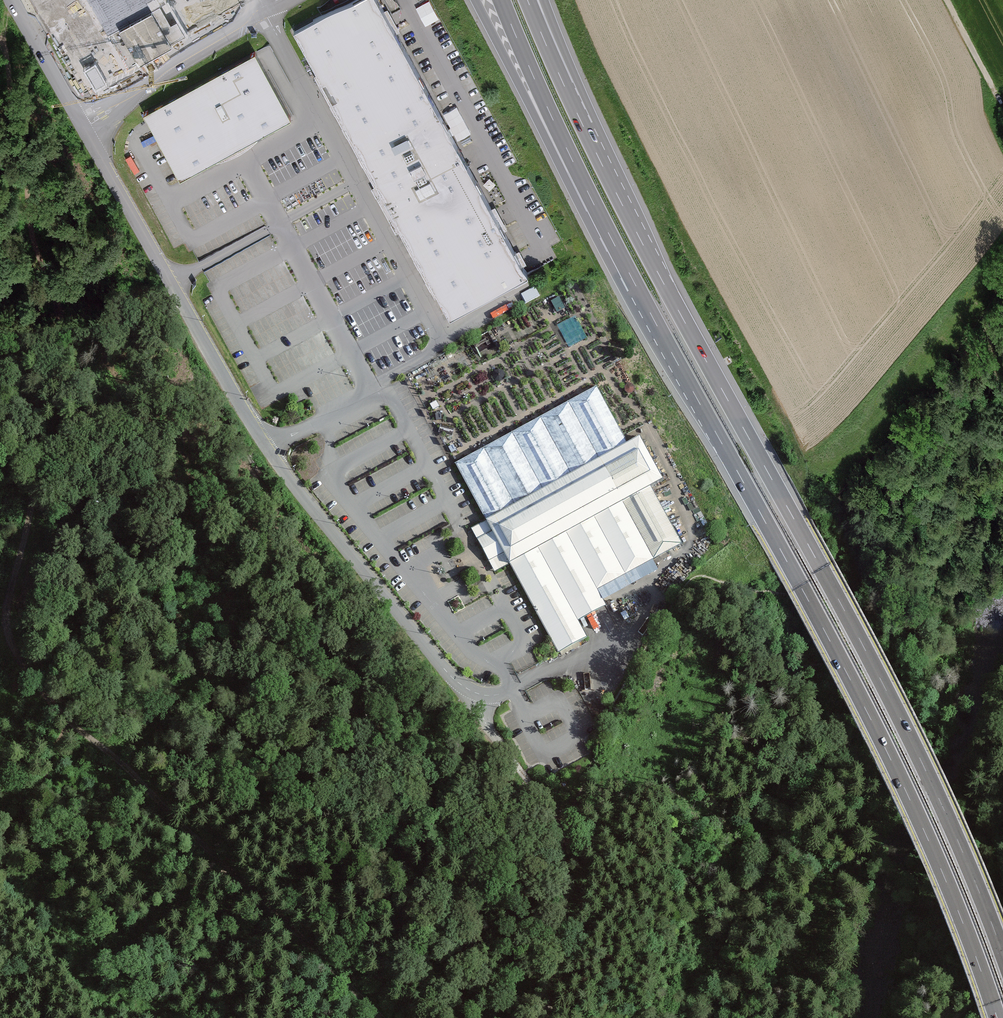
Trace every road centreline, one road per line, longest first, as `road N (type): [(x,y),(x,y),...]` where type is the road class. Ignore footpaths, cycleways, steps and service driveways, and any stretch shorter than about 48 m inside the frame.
road 1 (motorway): [(1002,955),(960,845),(860,637),(565,86)]
road 2 (unclassified): [(13,0),(248,420),(445,669),(480,694)]
road 3 (motorway): [(677,364),(836,650),(936,855),(997,1017)]
road 4 (track): [(70,723),(110,752),(377,1017)]
road 5 (motorway): [(475,0),(677,364)]
road 6 (motorway): [(501,0),(573,163),(677,364)]
road 7 (track): [(827,713),(833,716),(906,631),(939,571),(1002,497)]
road 8 (track): [(37,483),(6,622),(26,671),(70,723)]
road 9 (track): [(545,1017),(559,816)]
road 10 (track): [(37,483),(32,404),(0,331)]
road 11 (track): [(480,694),(490,730),(559,816)]

